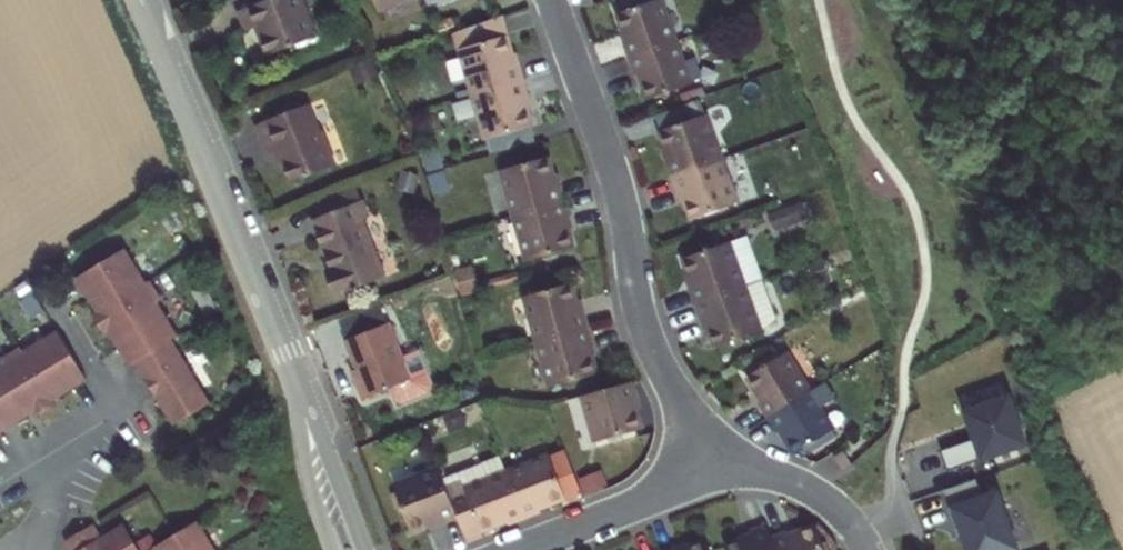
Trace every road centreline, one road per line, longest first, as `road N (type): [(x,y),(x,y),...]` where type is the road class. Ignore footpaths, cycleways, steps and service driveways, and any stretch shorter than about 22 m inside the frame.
road 1 (residential): [(707,464),(648,338),(616,173),(552,0)]
road 2 (tertiary): [(139,0),(284,353)]
road 3 (tertiary): [(364,549),(284,353)]
road 4 (residential): [(524,549),(648,503),(707,464)]
road 5 (tertiary): [(284,353),(308,483),(331,549)]
road 6 (residential): [(707,464),(809,488),(852,522),(868,549)]
road 7 (residential): [(38,549),(50,454),(0,484)]

